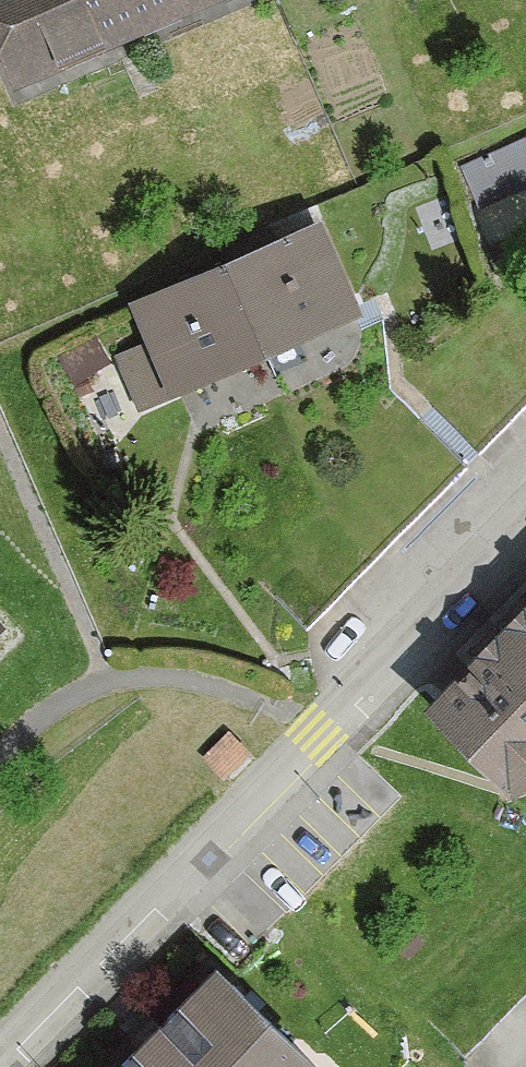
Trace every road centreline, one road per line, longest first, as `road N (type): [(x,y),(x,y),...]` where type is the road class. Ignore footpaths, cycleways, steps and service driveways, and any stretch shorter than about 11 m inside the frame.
road 1 (residential): [(0,1054),(525,509)]

